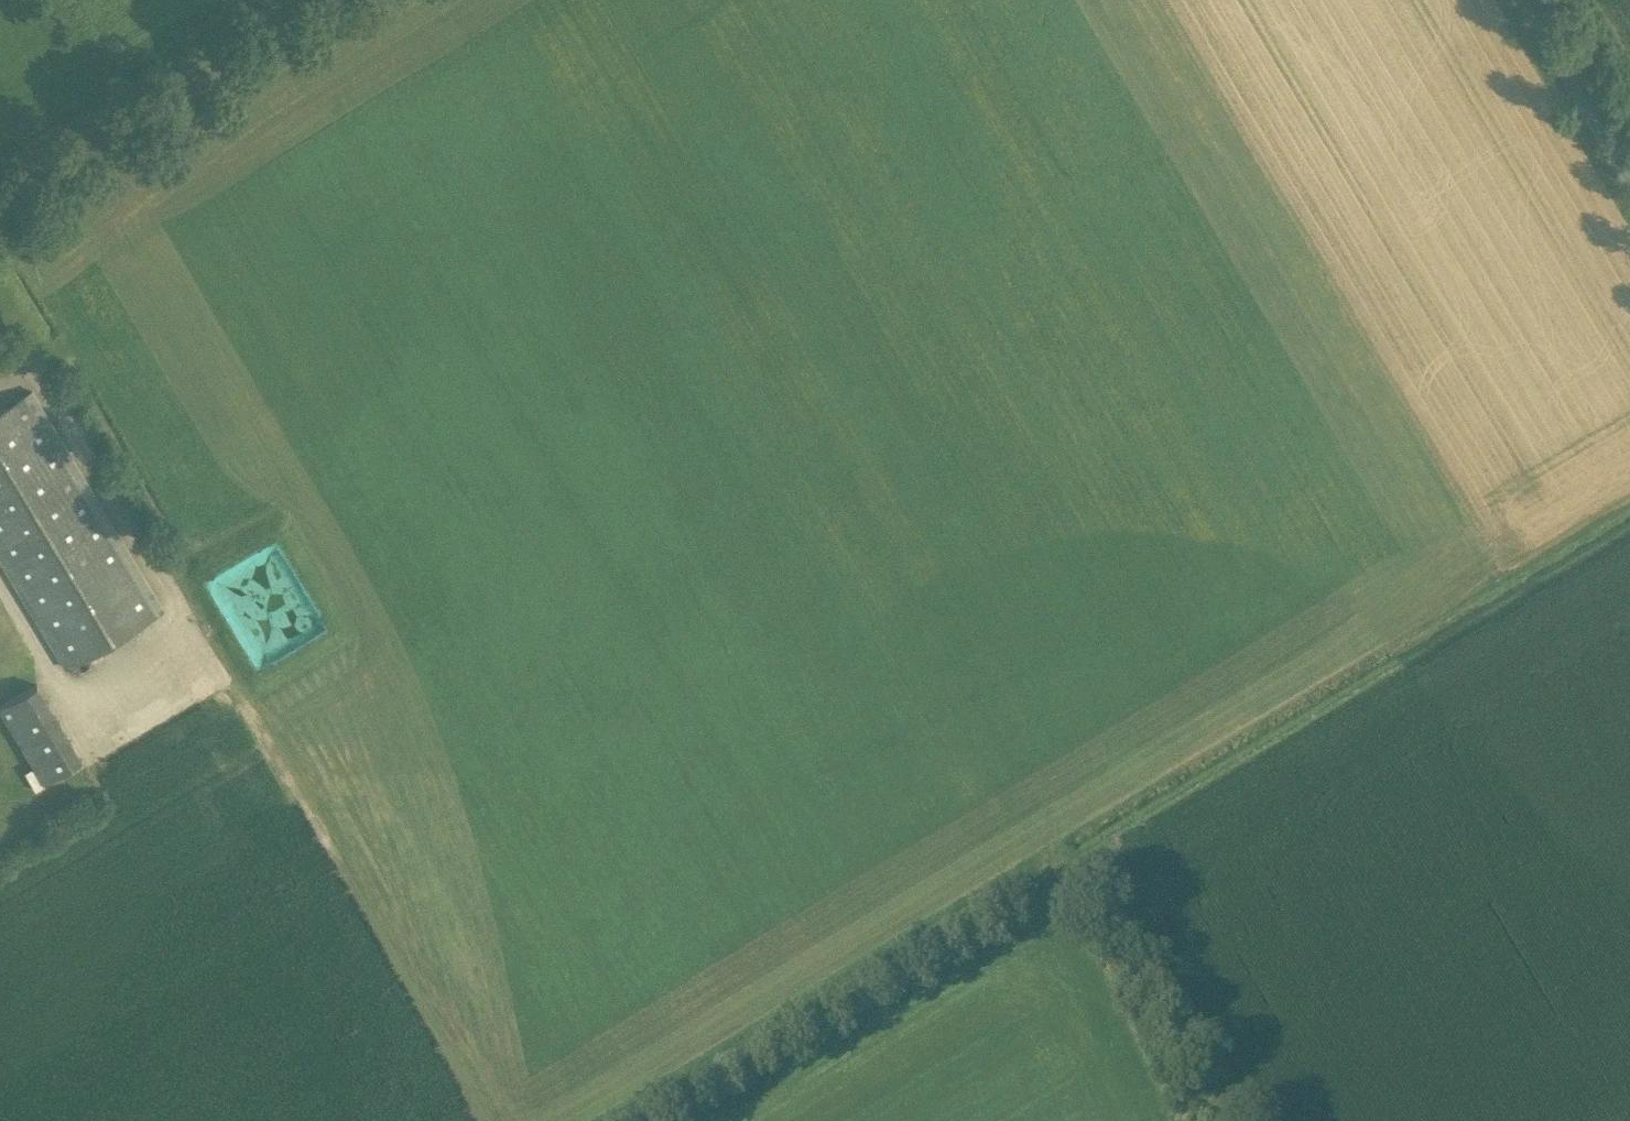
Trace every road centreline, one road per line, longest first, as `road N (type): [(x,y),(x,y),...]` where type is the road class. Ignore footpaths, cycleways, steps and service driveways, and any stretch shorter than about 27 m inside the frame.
road 1 (unclassified): [(0,208),(349,0)]
road 2 (unclassified): [(1629,187),(1518,0)]

